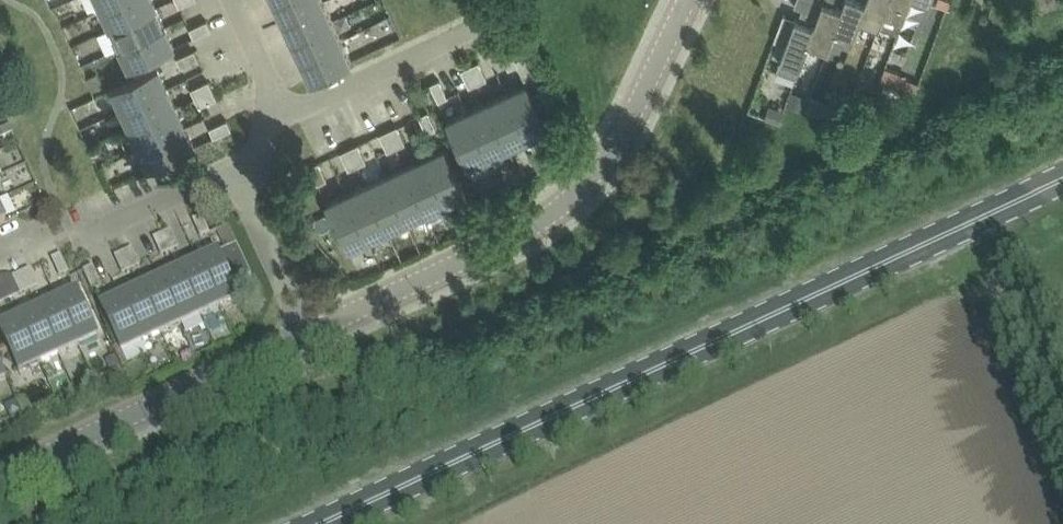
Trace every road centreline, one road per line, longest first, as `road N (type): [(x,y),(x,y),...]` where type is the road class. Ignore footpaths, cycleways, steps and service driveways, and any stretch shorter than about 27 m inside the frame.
road 1 (primary): [(320,523),(1062,180)]
road 2 (unclassified): [(308,334),(520,235),(609,165),(689,0)]
road 3 (unclassified): [(308,334),(0,477)]
road 4 (residential): [(284,112),(491,24)]
road 5 (residential): [(308,334),(230,172)]
road 6 (residential): [(86,238),(230,172)]
road 7 (residential): [(284,112),(233,0)]

